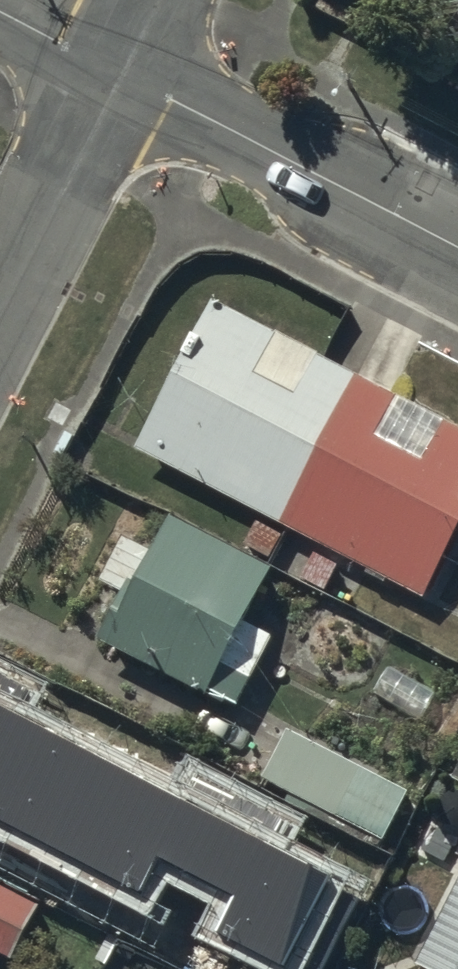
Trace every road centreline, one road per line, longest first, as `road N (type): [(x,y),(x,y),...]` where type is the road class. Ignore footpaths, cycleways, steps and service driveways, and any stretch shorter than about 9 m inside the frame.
road 1 (residential): [(114,71),(457,247)]
road 2 (residential): [(0,288),(114,71)]
road 3 (residential): [(0,12),(114,71)]

